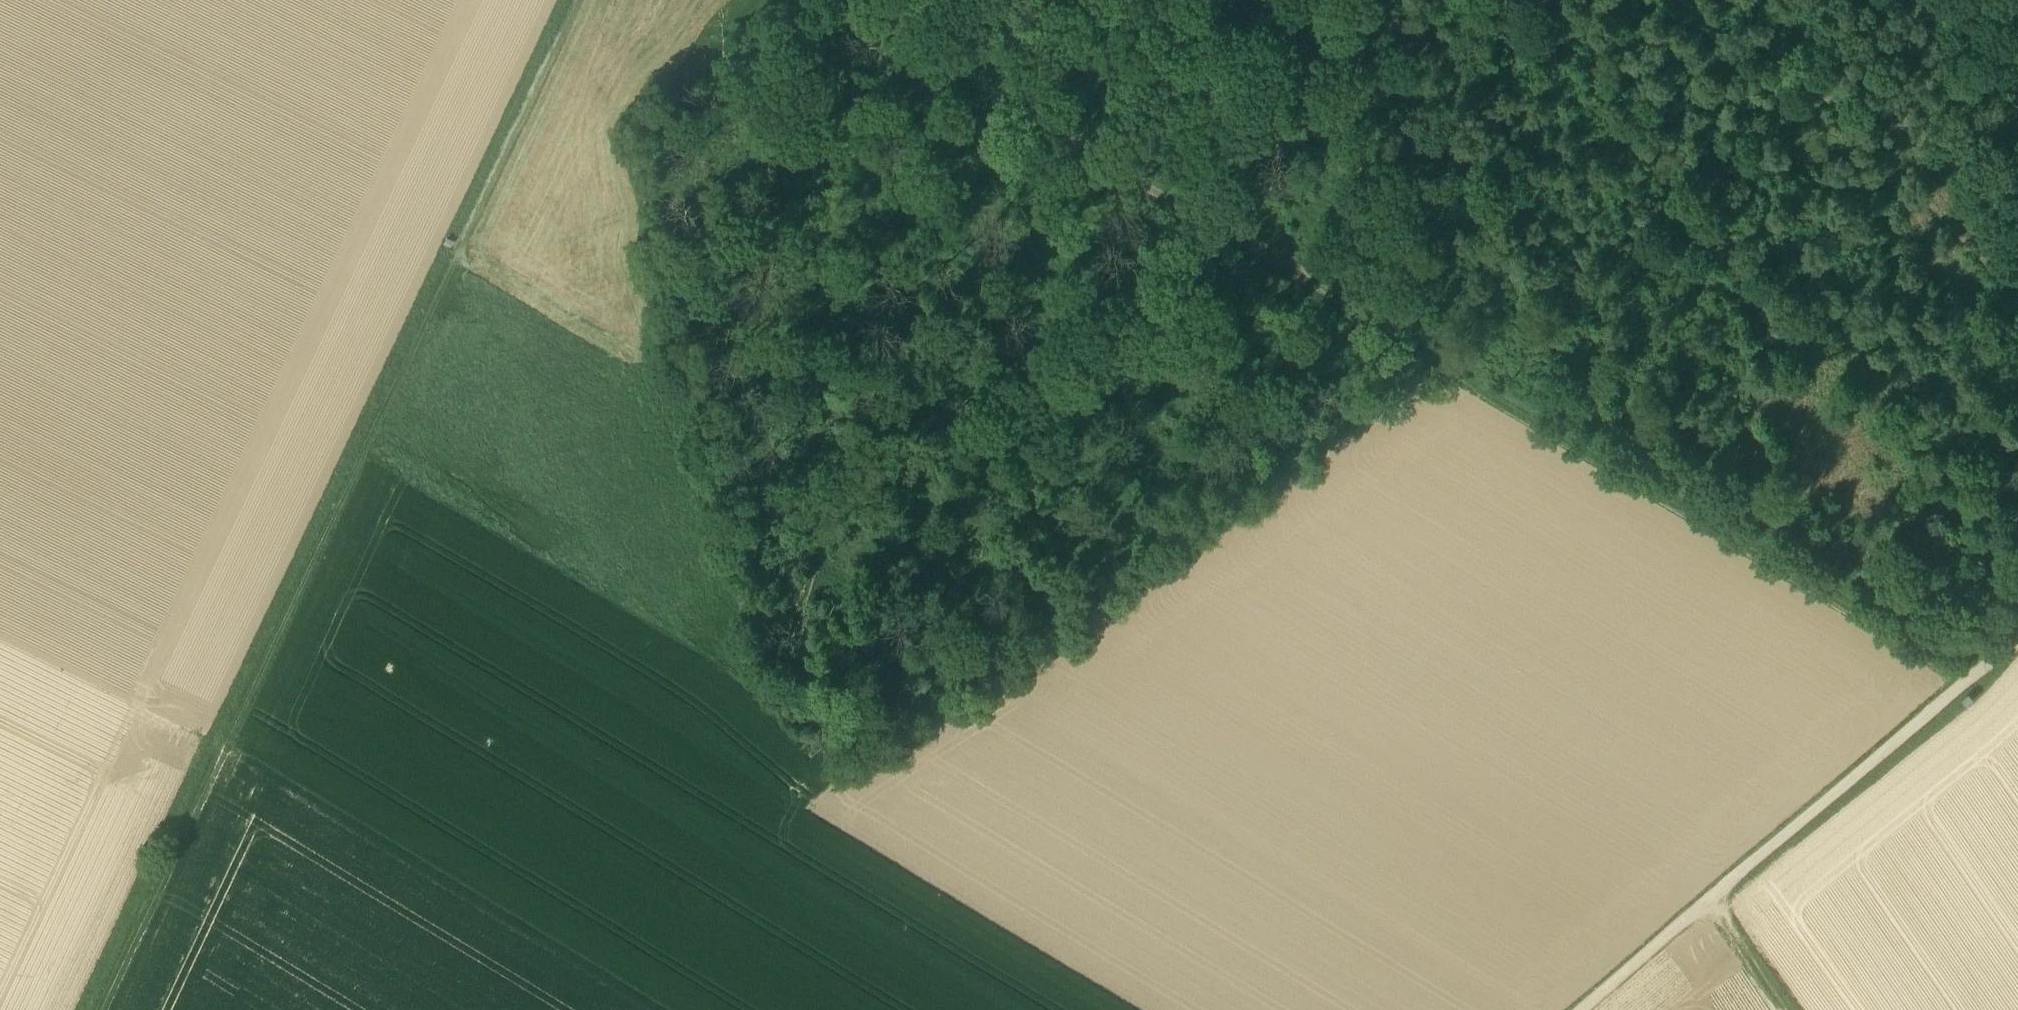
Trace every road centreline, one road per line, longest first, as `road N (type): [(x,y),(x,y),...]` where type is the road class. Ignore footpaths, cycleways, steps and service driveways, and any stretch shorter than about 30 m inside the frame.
road 1 (track): [(847,0),(1420,360),(1969,678)]
road 2 (track): [(105,1009),(597,0)]
road 3 (track): [(1969,678),(1711,902)]
road 4 (track): [(1711,902),(1583,1009)]
road 5 (track): [(1711,902),(1782,1009)]

